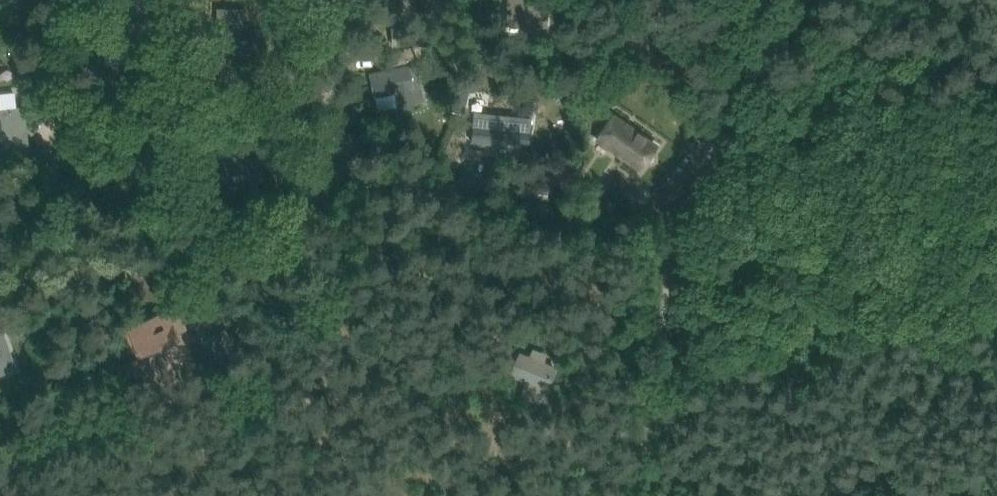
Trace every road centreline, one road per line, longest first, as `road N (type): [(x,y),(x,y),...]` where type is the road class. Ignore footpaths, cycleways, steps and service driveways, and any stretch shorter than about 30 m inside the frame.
road 1 (track): [(611,495),(648,403),(686,189),(810,0)]
road 2 (track): [(0,286),(133,266),(248,236),(324,184),(343,114),(334,0)]
road 3 (track): [(63,0),(55,215),(82,273)]

